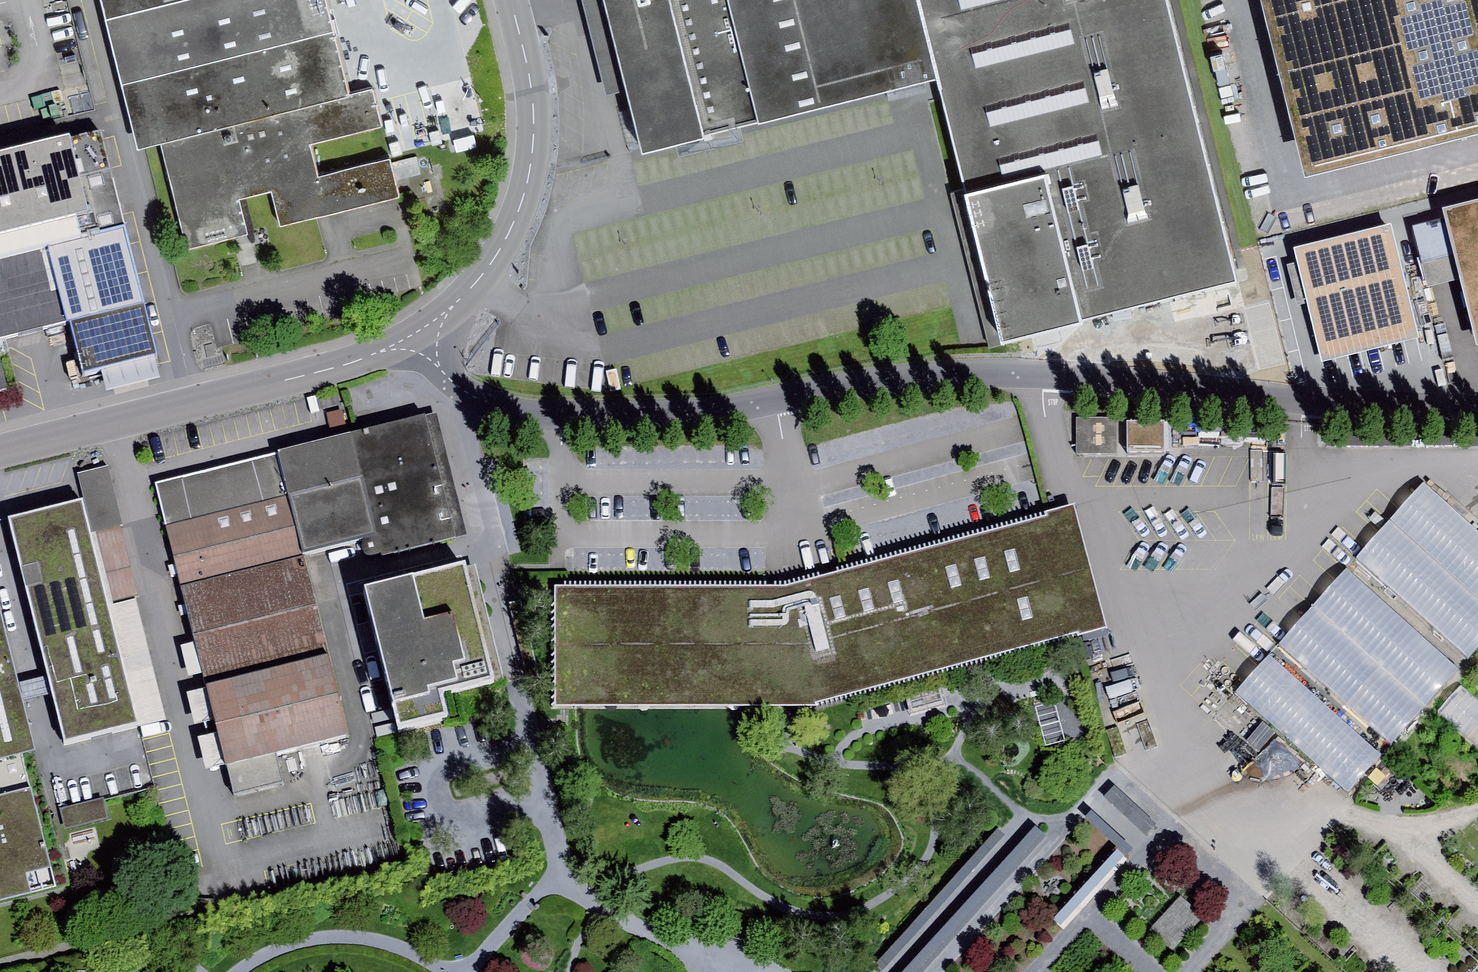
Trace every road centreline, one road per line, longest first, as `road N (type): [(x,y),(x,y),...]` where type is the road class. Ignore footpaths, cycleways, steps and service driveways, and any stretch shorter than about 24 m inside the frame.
road 1 (residential): [(423,341),(466,392),(504,408),(561,413),(710,412),(893,377),(966,373),(1037,373),(1301,404),(1477,408)]
road 2 (residential): [(0,452),(423,341)]
road 3 (residential): [(423,341),(488,266),(527,188),(534,98),(511,0)]

